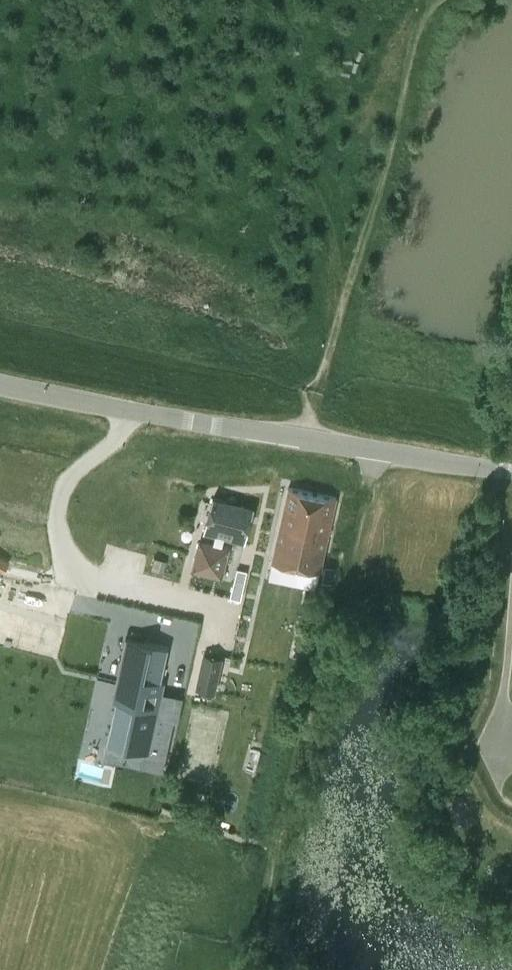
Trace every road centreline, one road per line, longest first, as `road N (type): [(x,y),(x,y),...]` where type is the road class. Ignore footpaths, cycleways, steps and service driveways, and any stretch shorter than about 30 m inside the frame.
road 1 (unclassified): [(511,472),(0,388)]
road 2 (track): [(426,18),(305,440)]
road 3 (track): [(248,969),(315,704)]
road 4 (track): [(315,704),(378,452)]
road 5 (track): [(283,437),(243,604)]

